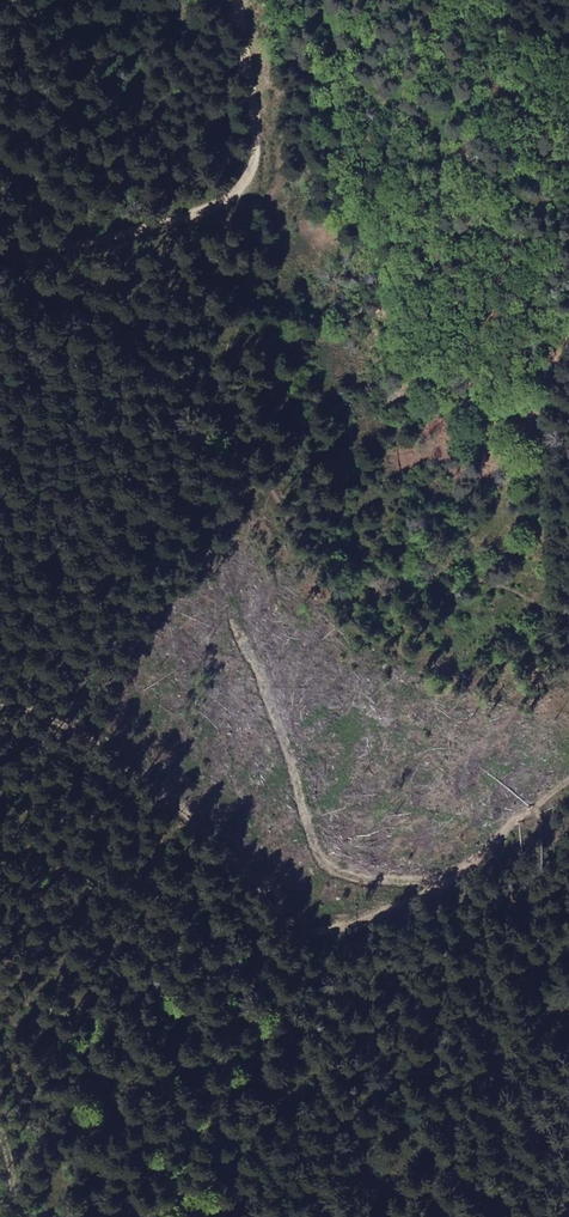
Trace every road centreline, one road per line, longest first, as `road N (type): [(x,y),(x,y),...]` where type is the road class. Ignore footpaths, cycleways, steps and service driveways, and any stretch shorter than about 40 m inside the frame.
road 1 (track): [(568,788),(396,932),(163,932),(28,787),(0,745)]
road 2 (track): [(0,268),(274,158),(245,0)]

